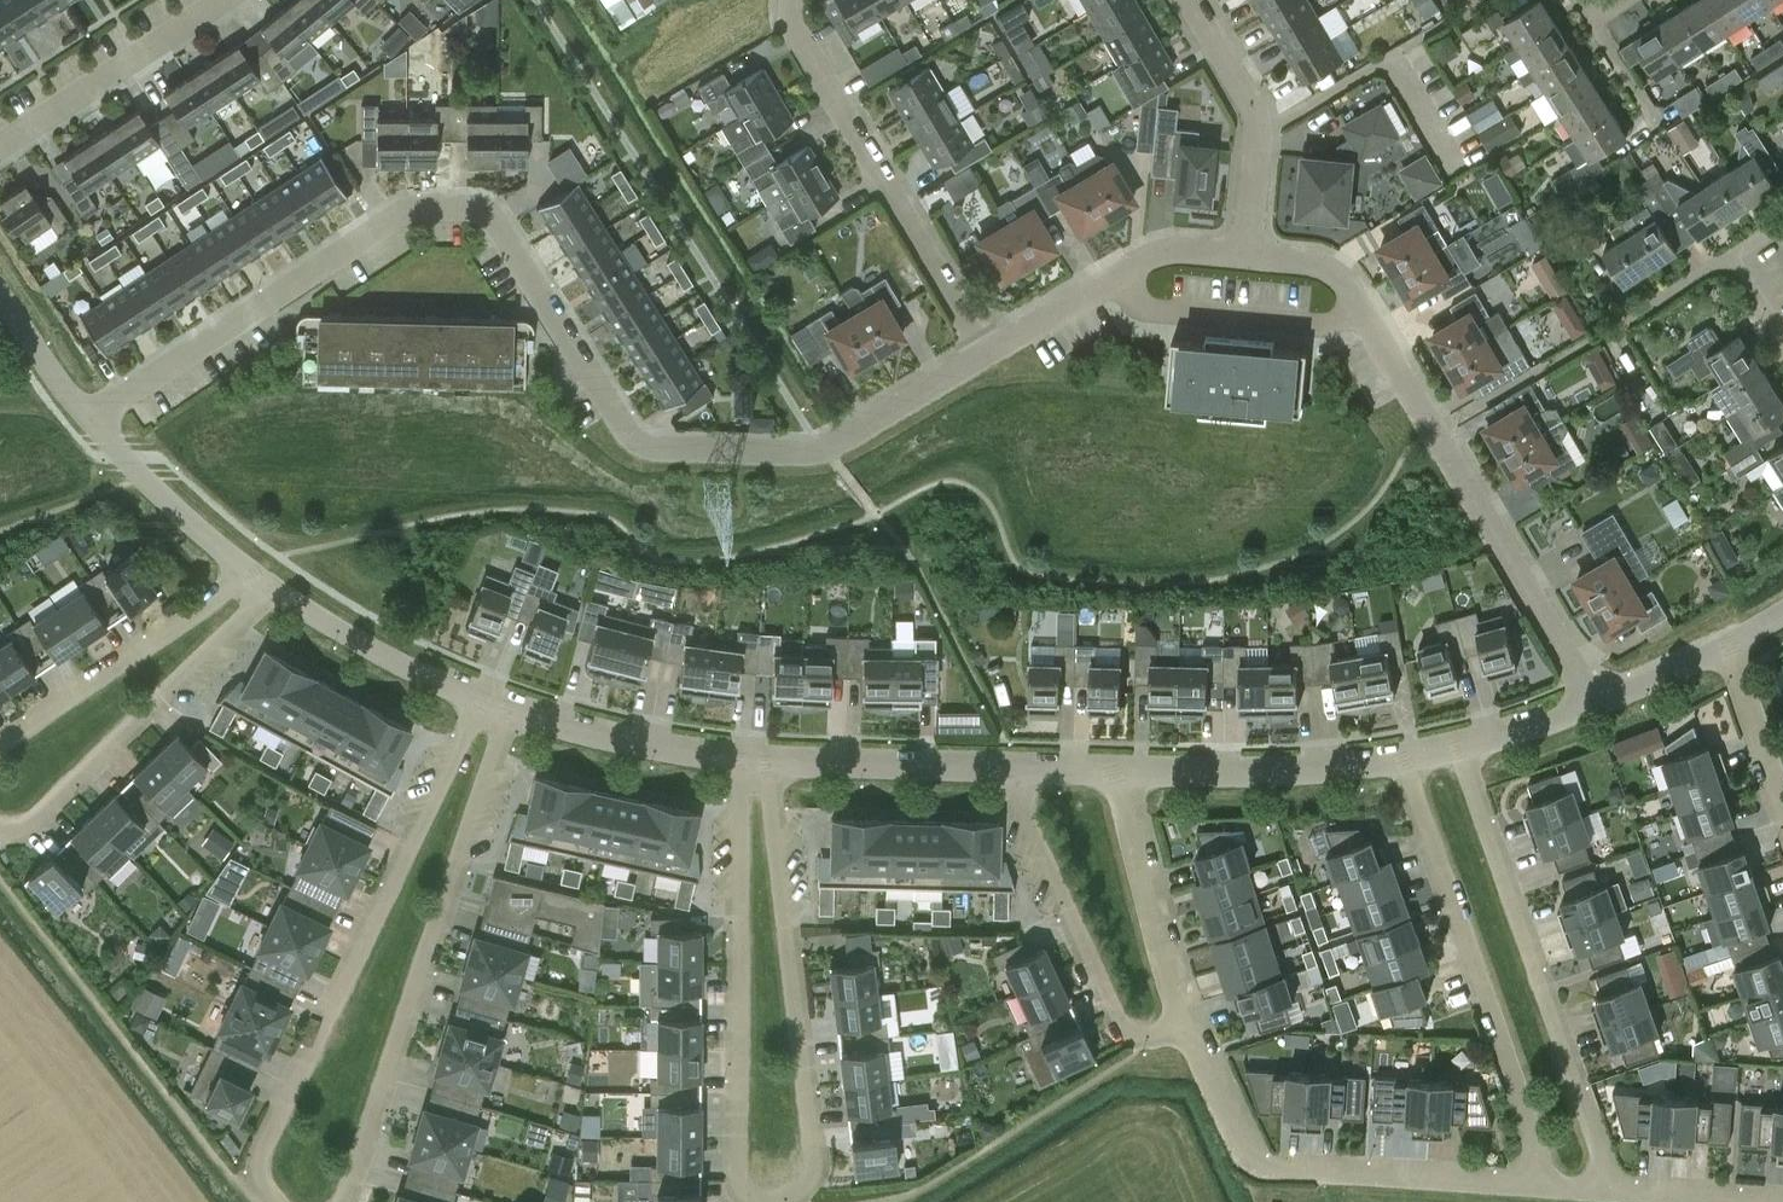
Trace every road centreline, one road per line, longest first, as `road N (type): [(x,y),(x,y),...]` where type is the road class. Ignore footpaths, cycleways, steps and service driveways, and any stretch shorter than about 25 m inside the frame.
road 1 (residential): [(97,420),(380,218),(475,207),(503,230),(632,443),(661,455),(768,462),(838,447),(987,359)]
road 2 (residential): [(1247,246),(1338,264),(1596,707)]
road 3 (residential): [(477,703),(256,1157),(261,1184),(276,1201)]
road 4 (residential): [(343,1201),(516,712)]
road 5 (residential): [(1613,1193),(1466,749)]
road 6 (residential): [(785,1201),(814,1184),(814,1137),(771,761)]
road 7 (residential): [(1188,1021),(1247,1150),(1274,1169),(1551,1187)]
road 8 (residential): [(1402,761),(1551,1187)]
road 9 (residential): [(741,760),(741,1184),(760,1201)]
road 10 (residential): [(987,359),(794,29),(791,0)]
road 11 (residential): [(0,832),(13,834),(34,817),(274,591)]
road 12 (residential): [(1005,770),(1123,1030),(1145,1037),(1188,1021)]
road 13 (residential): [(256,576),(0,744)]
road 14 (residential): [(987,359),(1134,266),(1184,246),(1247,246)]
road 15 (residential): [(1402,761),(1331,774),(1117,771)]
road 16 (residential): [(1247,246),(1259,132),(1248,99),(1189,0)]
road 17 (residential): [(1117,771),(1188,1021)]
road 18 (residential): [(0,150),(210,0)]
road 19 (residential): [(1005,770),(771,761)]
road 20 (residential): [(477,703),(274,591)]
road 21 (residential): [(741,760),(516,712)]
road 22 (residential): [(256,576),(97,420)]
road 23 (residential): [(1782,802),(1729,645)]
road 24 (residential): [(97,420),(67,399),(0,302)]
road 25 (residential): [(1729,645),(1596,707)]
road 26 (residential): [(1596,707),(1466,749)]
road 27 (residential): [(1659,128),(1593,15)]
road 28 (residential): [(1613,1193),(1743,1201)]
road 29 (residential): [(1630,324),(1739,264)]

